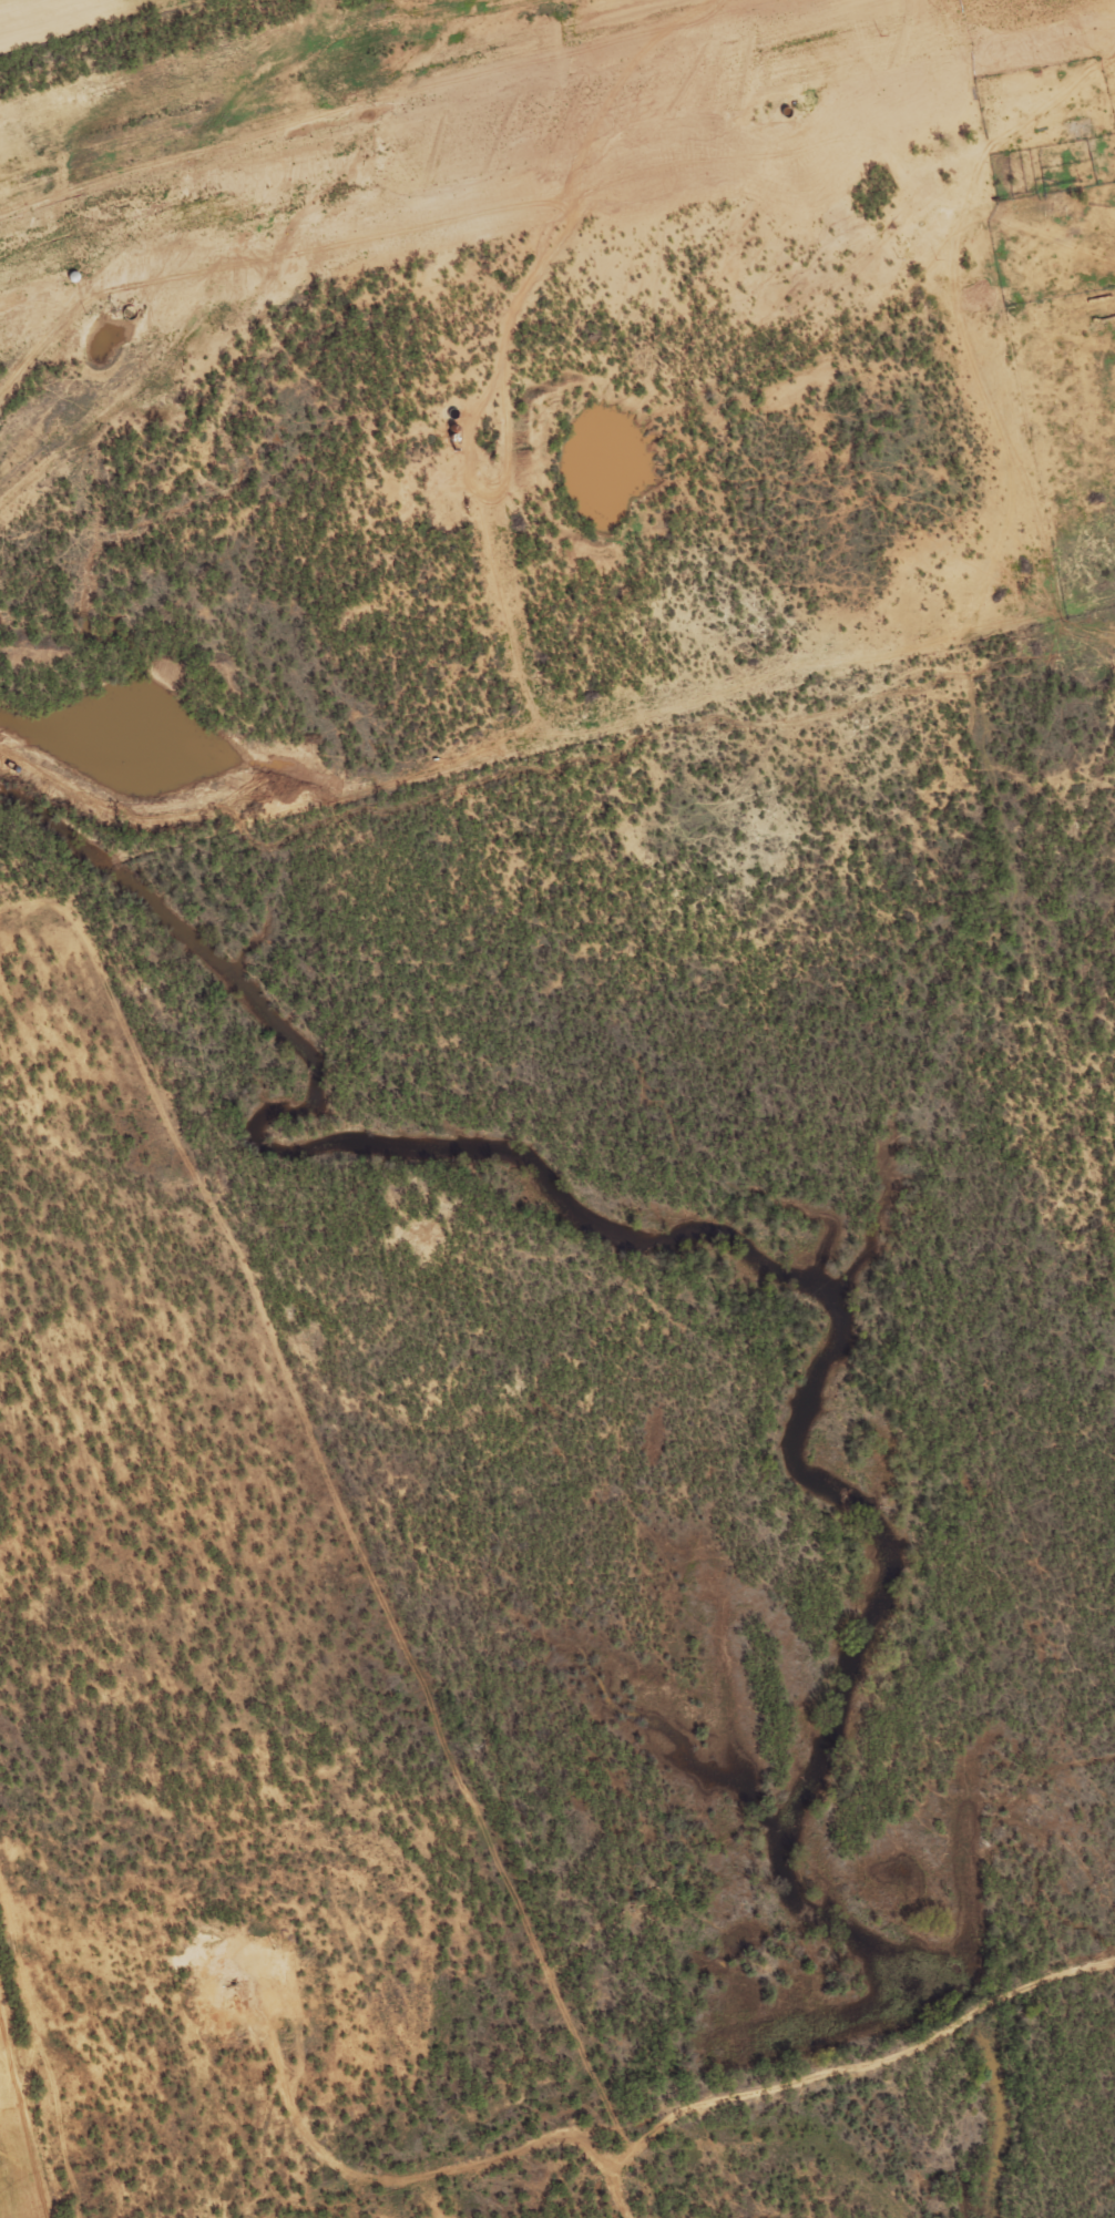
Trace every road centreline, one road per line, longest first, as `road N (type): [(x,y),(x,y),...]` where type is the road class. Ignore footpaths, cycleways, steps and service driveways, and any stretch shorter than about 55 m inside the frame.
road 1 (track): [(1114,1270),(1075,1107),(1058,1095),(998,844),(1003,491),(931,284),(865,166),(850,0)]
road 2 (track): [(523,1908),(563,2009),(646,2115),(858,2115),(1058,2025),(1114,2015)]
road 3 (track): [(53,2217),(0,1989)]
road 4 (track): [(212,1247),(0,1157)]

